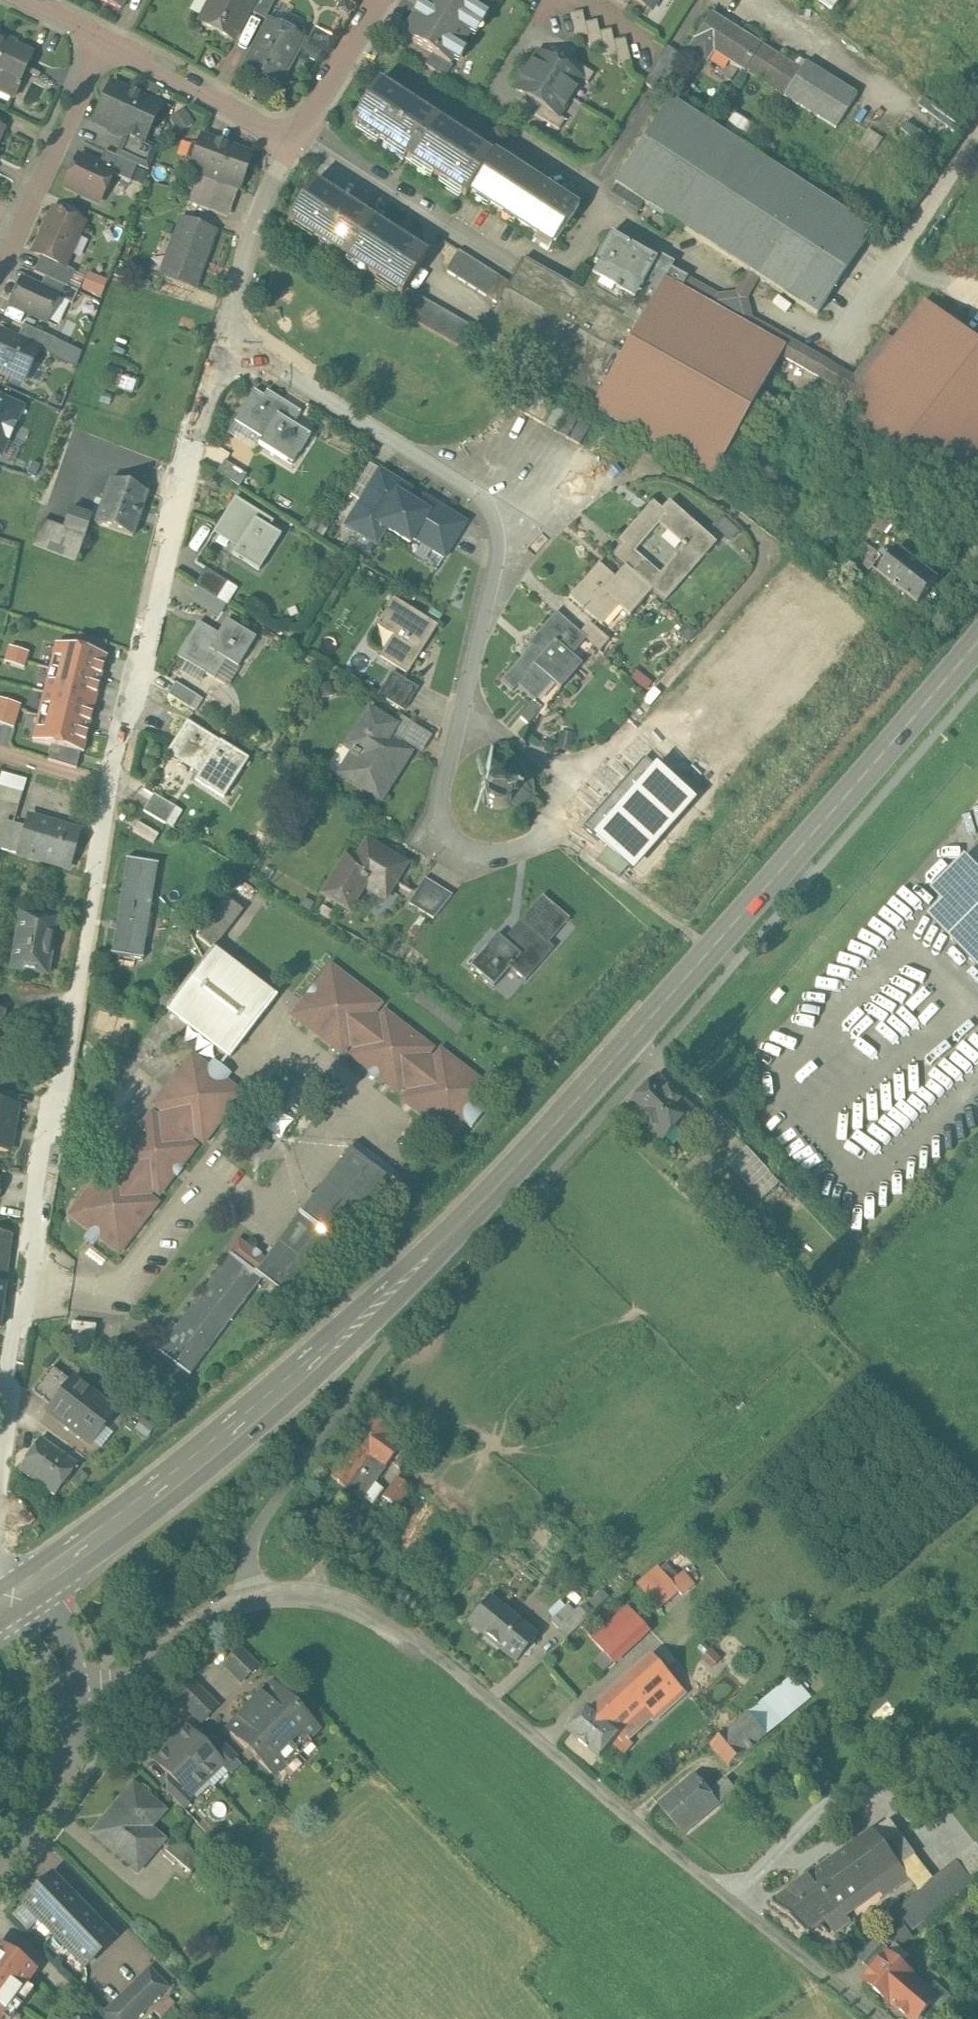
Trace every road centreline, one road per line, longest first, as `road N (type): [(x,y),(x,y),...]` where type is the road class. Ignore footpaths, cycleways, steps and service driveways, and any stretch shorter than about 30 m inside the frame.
road 1 (secondary): [(16,1595),(245,1415),(474,1209),(583,1098),(977,637)]
road 2 (residential): [(71,1692),(146,1665),(213,1612),(256,1596),(295,1590),(356,1605),(439,1657),(735,1907),(884,2018)]
road 3 (residential): [(110,788),(0,1484)]
road 4 (residential): [(225,337),(476,488),(494,508),(501,540),(469,687),(468,739)]
road 5 (residential): [(225,337),(110,788)]
road 6 (residential): [(603,195),(565,270),(531,249),(488,255),(294,135)]
road 7 (residential): [(468,739),(436,771),(431,793),(447,835),(465,849),(510,851),(530,840),(544,822),(550,784)]
road 8 (residential): [(103,41),(0,268)]
road 9 (residential): [(287,145),(103,41)]
road 10 (residential): [(287,145),(225,337)]
road 11 (residential): [(71,1692),(67,1766),(0,1870)]
road 12 (residential): [(294,135),(379,0)]

